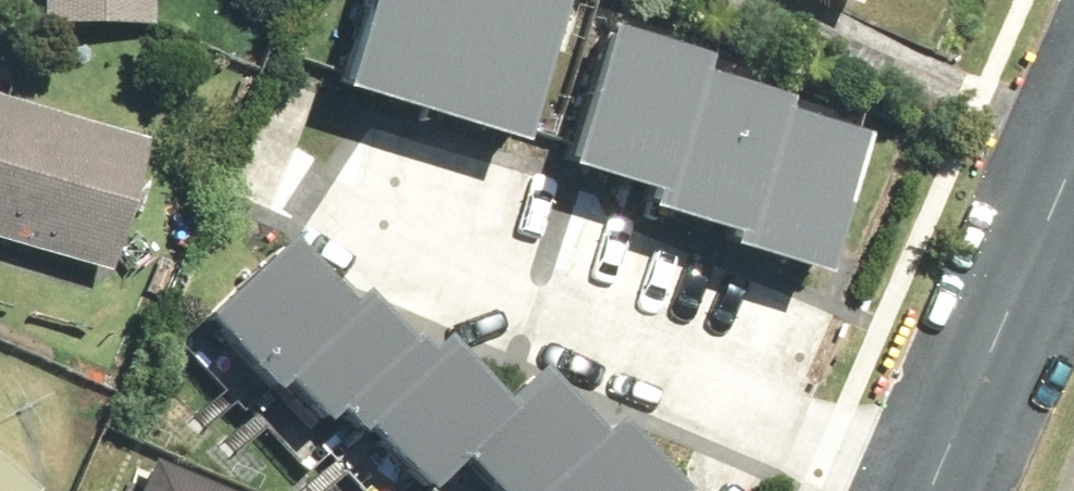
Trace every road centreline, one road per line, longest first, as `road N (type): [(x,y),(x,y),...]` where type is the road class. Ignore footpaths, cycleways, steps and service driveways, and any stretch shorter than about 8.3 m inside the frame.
road 1 (tertiary): [(941,490),(1073,184)]

